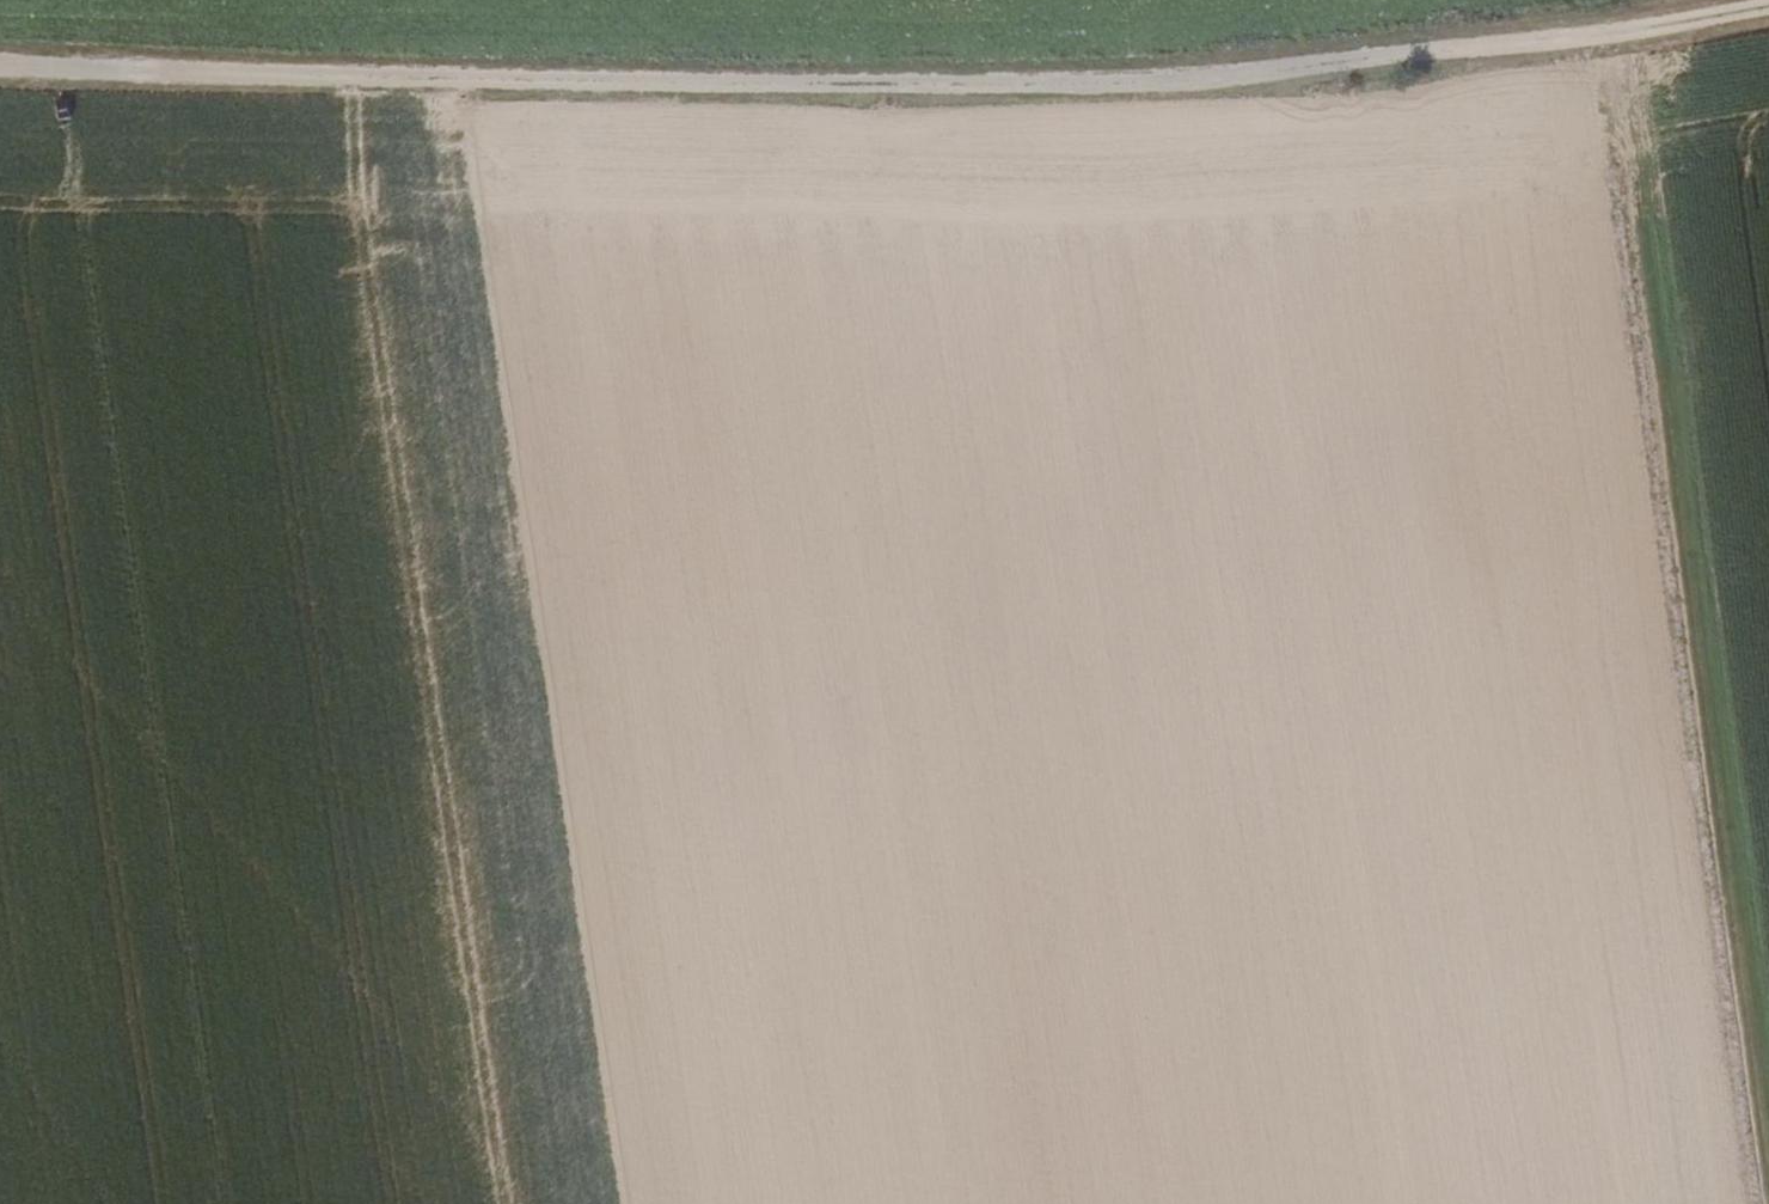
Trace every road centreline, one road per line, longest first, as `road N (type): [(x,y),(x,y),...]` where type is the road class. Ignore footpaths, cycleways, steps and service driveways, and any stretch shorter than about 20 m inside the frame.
road 1 (track): [(1768,2),(1490,46),(1115,81),(0,62)]

